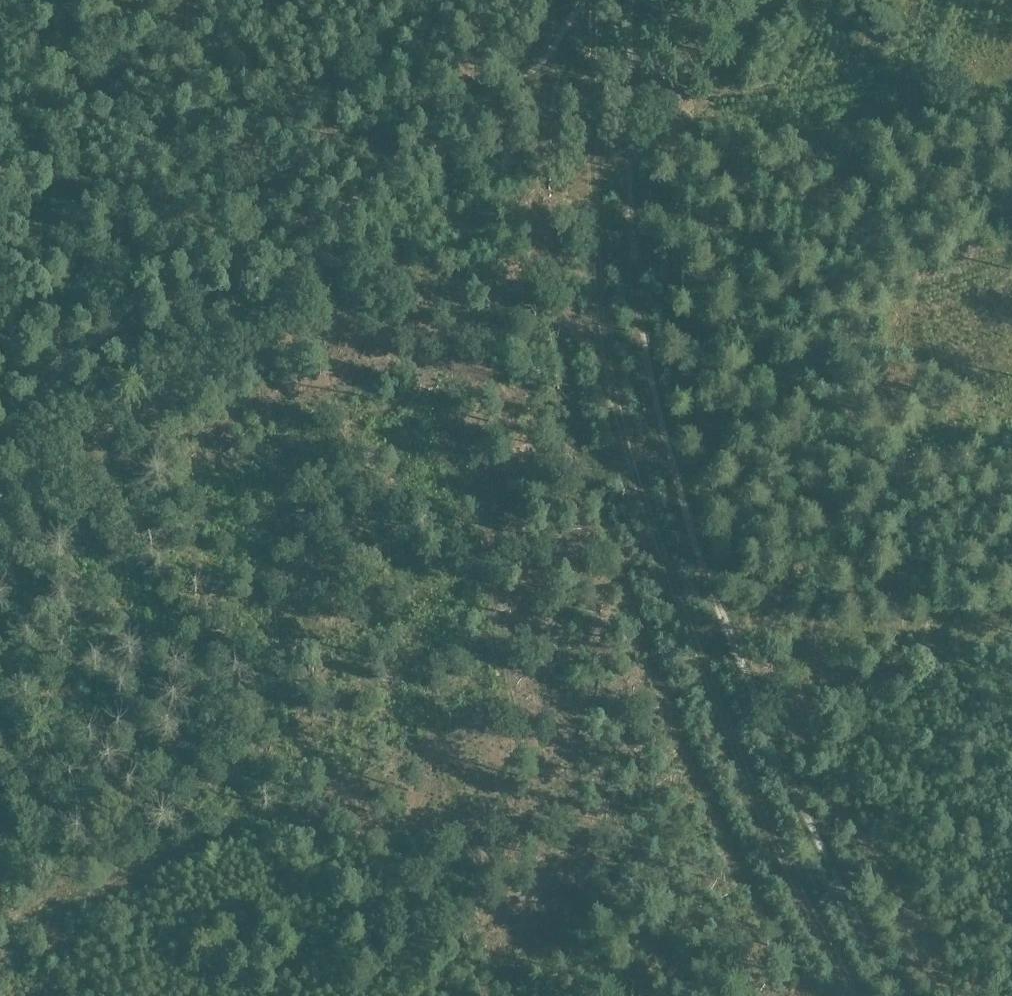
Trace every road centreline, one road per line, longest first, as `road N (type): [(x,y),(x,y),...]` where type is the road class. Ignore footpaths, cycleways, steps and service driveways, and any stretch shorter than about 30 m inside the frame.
road 1 (track): [(903,995),(732,643),(636,382),(627,245),(633,0)]
road 2 (track): [(591,0),(586,306),(608,425),(669,592),(859,995)]

